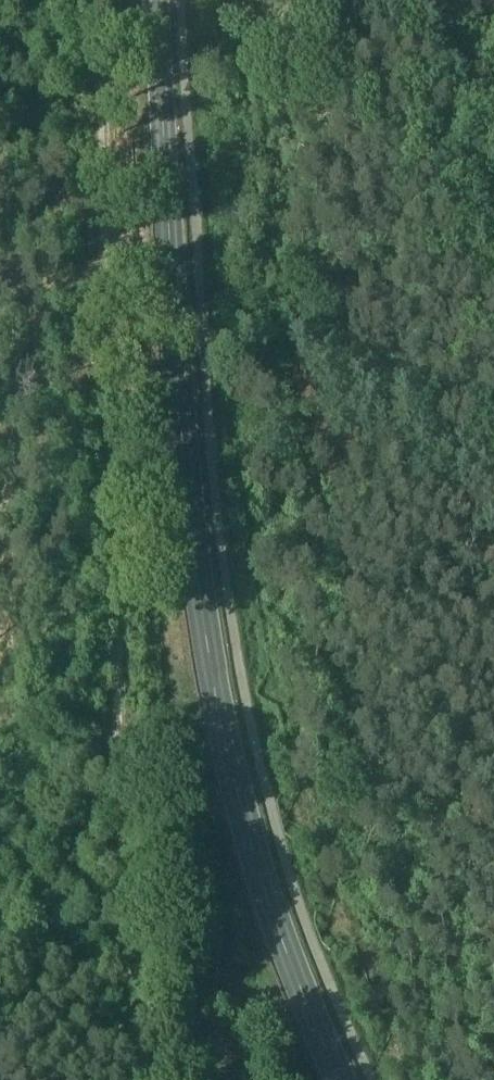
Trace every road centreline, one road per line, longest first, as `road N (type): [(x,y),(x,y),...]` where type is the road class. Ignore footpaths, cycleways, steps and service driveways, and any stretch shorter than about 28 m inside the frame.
road 1 (primary): [(158,0),(198,581),(215,694),(267,894),(342,1079)]

